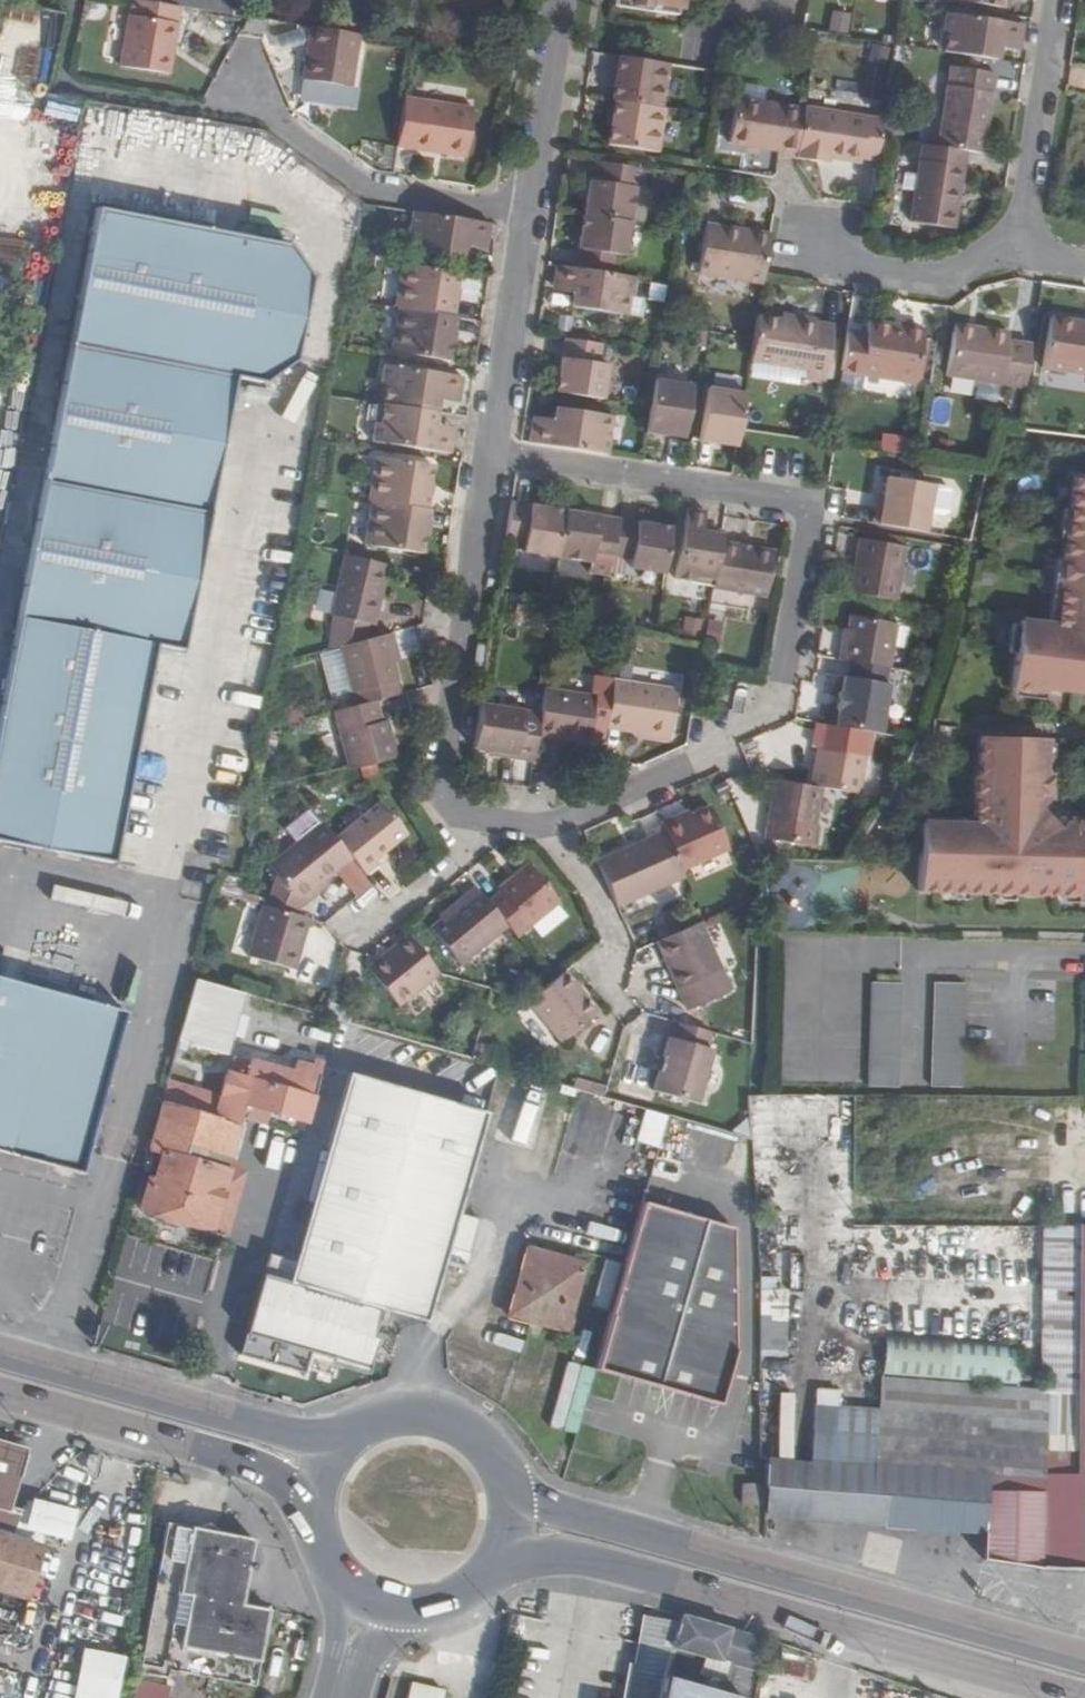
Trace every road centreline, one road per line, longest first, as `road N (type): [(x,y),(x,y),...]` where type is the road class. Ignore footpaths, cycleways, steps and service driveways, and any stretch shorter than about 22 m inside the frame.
road 1 (residential): [(489,454),(795,501),(809,517),(784,684),(692,764),(555,823)]
road 2 (primary): [(509,1551),(608,1565),(1081,1697)]
road 3 (primary): [(1084,1659),(642,1534),(518,1491)]
road 4 (residential): [(483,818),(457,814),(439,773),(489,454)]
road 5 (primary): [(340,1435),(277,1433),(0,1353)]
road 6 (primary): [(0,1393),(262,1468),(312,1494)]
road 7 (residential): [(527,213),(381,190),(241,97)]
road 8 (residential): [(1017,255),(1056,0)]
road 9 (residential): [(527,213),(489,454)]
road 10 (primary): [(518,1491),(496,1441),(452,1409),(401,1404),(340,1435)]
road 11 (residential): [(561,0),(527,213)]
road 12 (residential): [(821,245),(873,275),(944,286),(978,265),(1017,255)]
road 13 (residential): [(483,818),(477,846),(367,929)]
road 14 (residential): [(555,823),(617,939),(609,972)]
road 15 (primary): [(374,1602),(405,1610),(467,1597),(509,1551)]
road 16 (primary): [(312,1494),(325,1558),(374,1602)]

